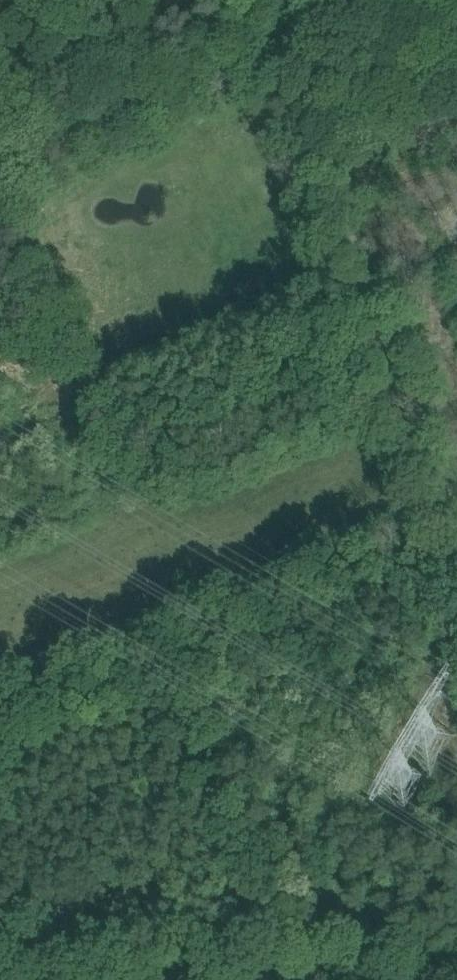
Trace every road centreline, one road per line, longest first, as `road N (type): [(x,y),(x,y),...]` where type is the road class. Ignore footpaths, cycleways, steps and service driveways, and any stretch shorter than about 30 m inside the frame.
road 1 (track): [(456,542),(281,46)]
road 2 (track): [(281,46),(0,171)]

